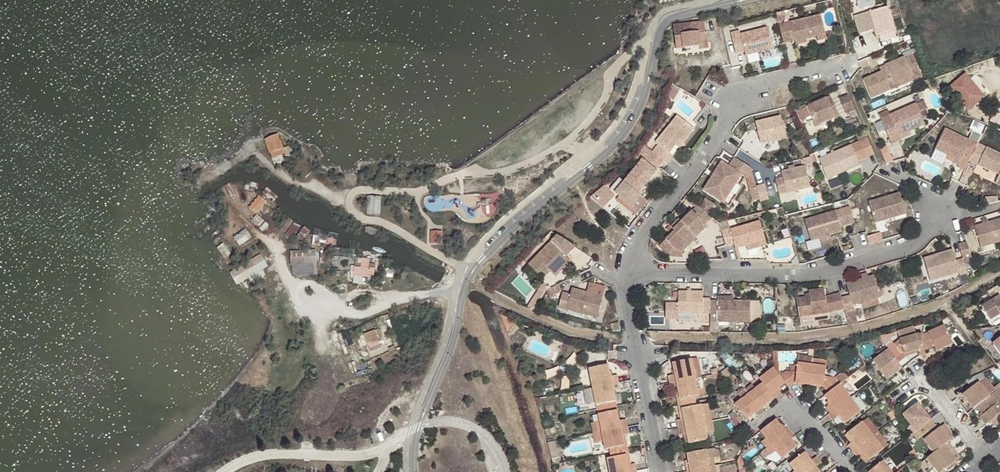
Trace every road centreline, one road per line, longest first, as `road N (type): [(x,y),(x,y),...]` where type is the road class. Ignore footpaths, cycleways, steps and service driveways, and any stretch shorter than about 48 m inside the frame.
road 1 (unclassified): [(735,0),(674,16),(659,30),(627,130),(476,272),(419,426),(417,471)]
road 2 (residential): [(627,276),(786,275),(848,265),(916,245),(941,207)]
road 3 (residential): [(848,63),(754,91),(635,246),(627,276)]
road 4 (residential): [(627,276),(660,471)]
road 5 (track): [(349,204),(278,171),(257,151),(207,171)]
road 6 (residential): [(909,363),(988,458)]

